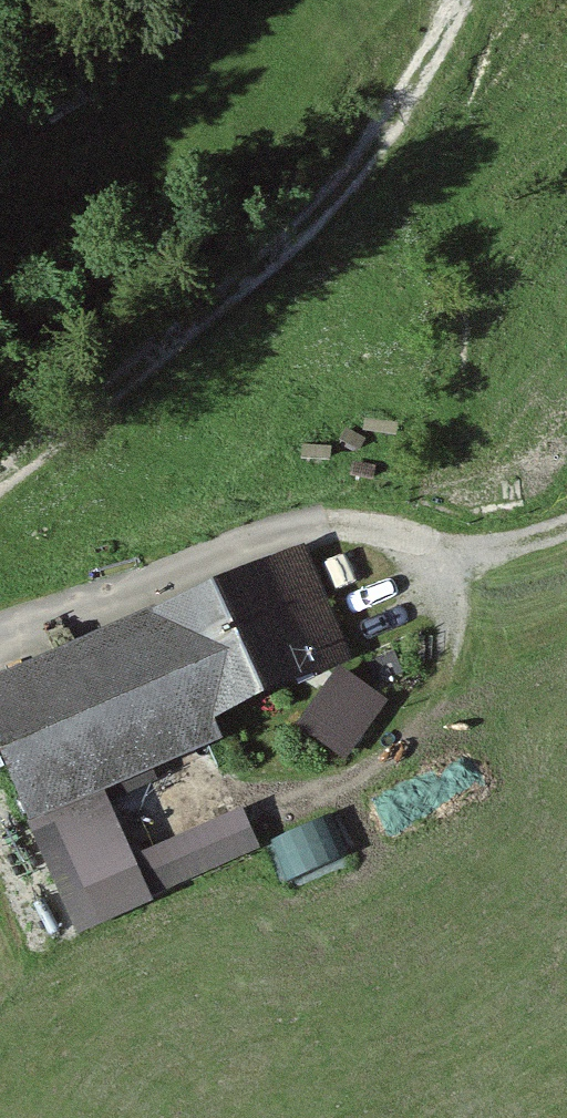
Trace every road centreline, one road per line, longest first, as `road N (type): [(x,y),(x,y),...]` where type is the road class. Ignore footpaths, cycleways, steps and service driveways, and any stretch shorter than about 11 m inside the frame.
road 1 (track): [(484,0),(226,325),(0,487)]
road 2 (track): [(566,517),(501,548),(462,552),(370,529),(307,528),(39,627),(0,633)]
road 3 (track): [(462,552),(440,689),(403,749),(333,787),(241,800)]

